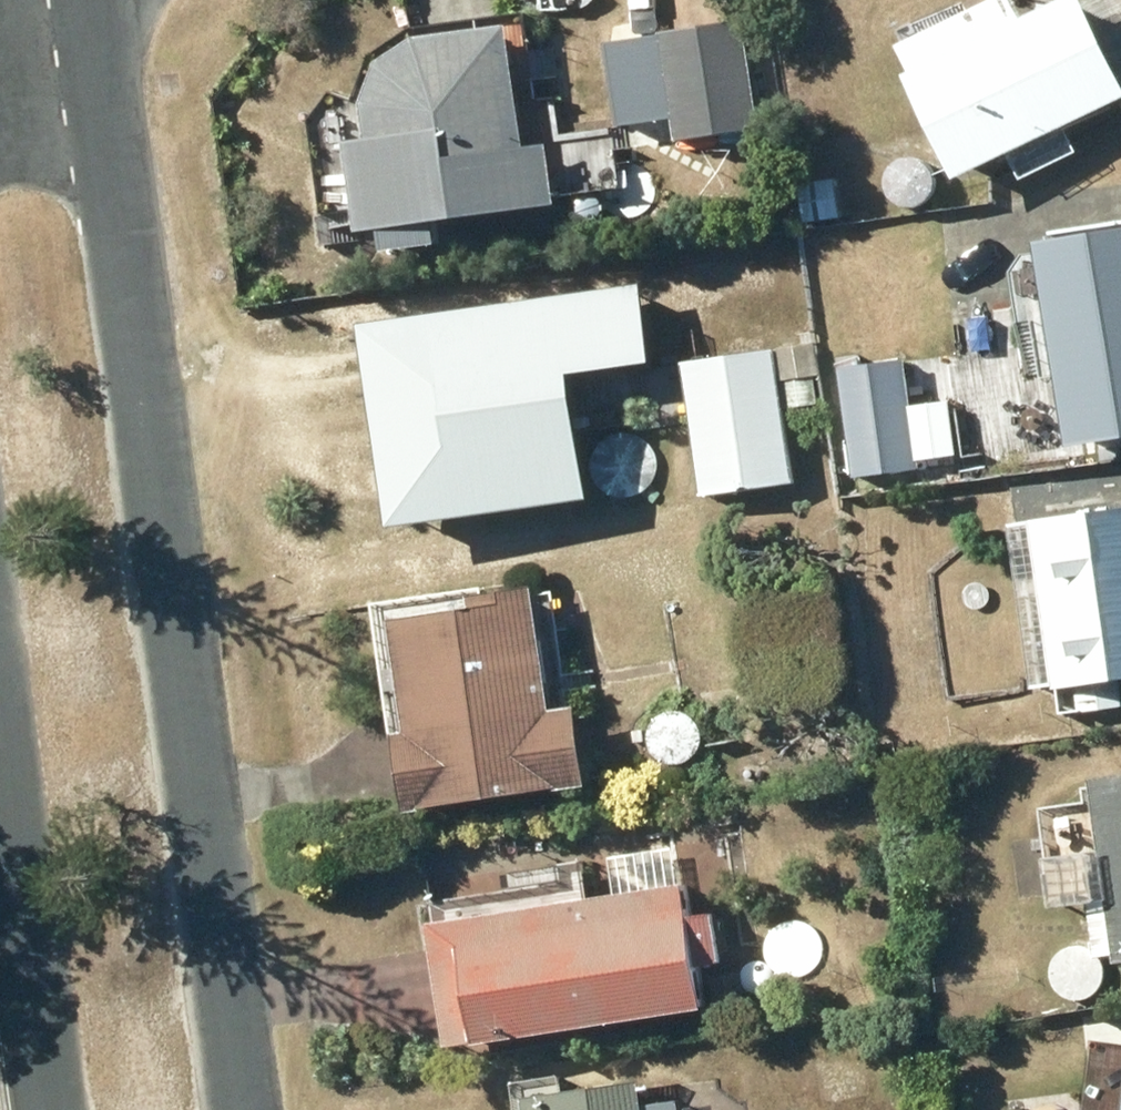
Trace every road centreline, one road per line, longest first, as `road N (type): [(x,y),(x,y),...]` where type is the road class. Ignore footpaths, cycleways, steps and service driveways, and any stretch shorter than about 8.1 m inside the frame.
road 1 (residential): [(110,0),(262,1109)]
road 2 (residential): [(84,1109),(0,432)]

